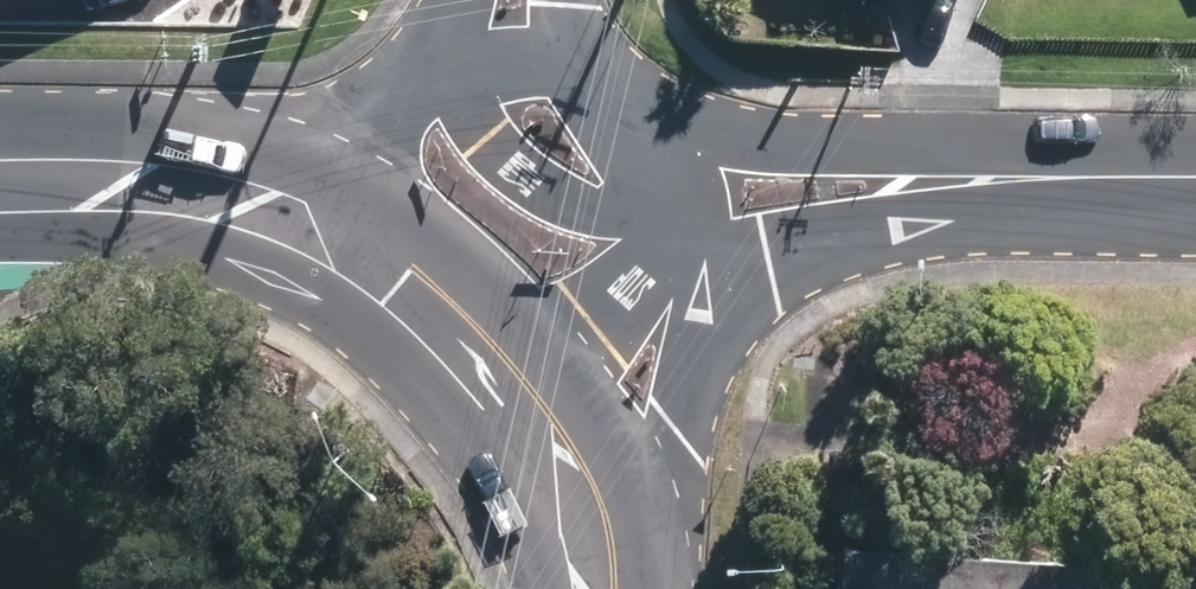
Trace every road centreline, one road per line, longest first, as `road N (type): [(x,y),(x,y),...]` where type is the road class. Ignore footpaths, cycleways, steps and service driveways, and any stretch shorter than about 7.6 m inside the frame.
road 1 (residential): [(623,96),(709,125),(1014,183)]
road 2 (secondary): [(690,254),(698,345),(682,429),(595,577)]
road 3 (residential): [(1014,183),(690,254)]
road 4 (tertiary): [(690,254),(525,174),(472,125),(430,62)]
road 5 (secondary): [(0,183),(108,179),(223,194),(319,233)]
road 6 (secondary): [(319,233),(399,285),(511,393)]
road 7 (tertiary): [(690,254),(511,393)]
road 8 (secondary): [(511,393),(558,461),(595,577)]
road 9 (tertiary): [(319,233),(430,62)]
road 10 (residential): [(430,62),(550,71),(623,96)]
road 11 (residential): [(1014,183),(1195,188)]
road 12 (tertiary): [(623,96),(690,254)]

